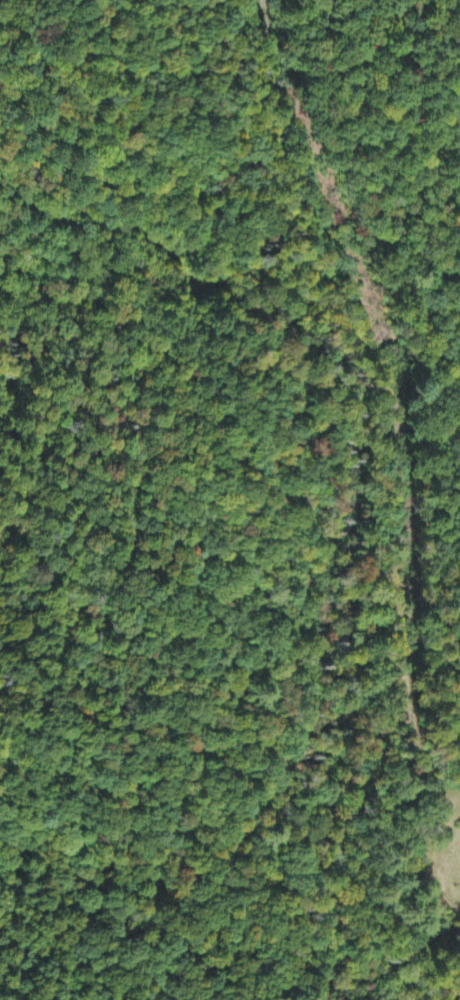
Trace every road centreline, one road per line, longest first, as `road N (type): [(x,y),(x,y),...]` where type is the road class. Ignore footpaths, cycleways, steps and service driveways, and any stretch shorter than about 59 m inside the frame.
road 1 (residential): [(0,588),(104,521),(140,423),(160,328),(235,287),(315,266)]
road 2 (residential): [(0,608),(37,616),(115,657),(235,793),(323,788),(377,718)]
road 3 (residential): [(315,266),(246,0)]

